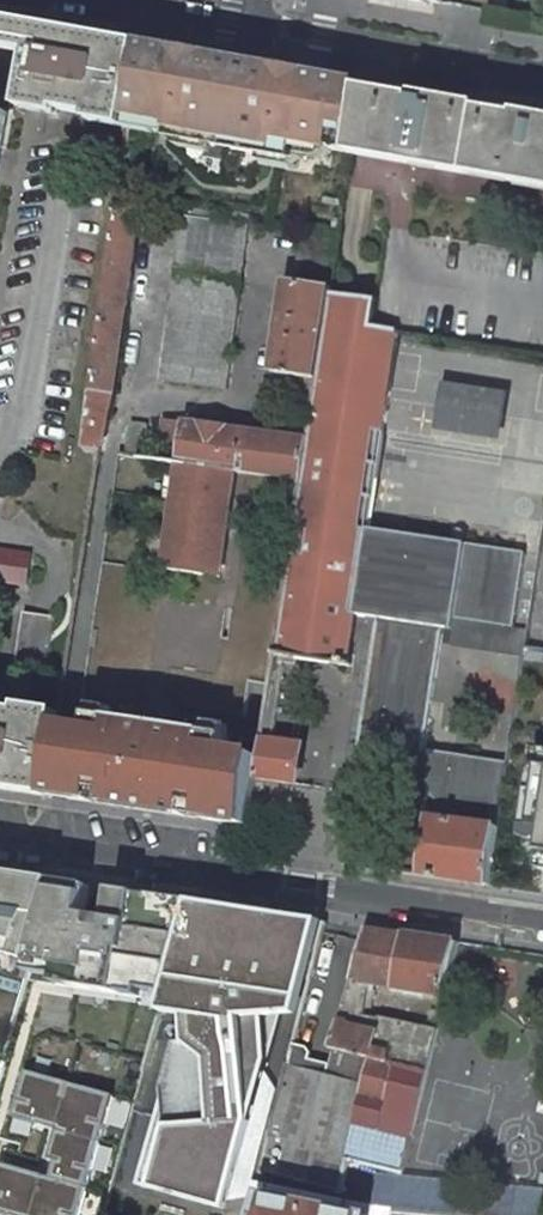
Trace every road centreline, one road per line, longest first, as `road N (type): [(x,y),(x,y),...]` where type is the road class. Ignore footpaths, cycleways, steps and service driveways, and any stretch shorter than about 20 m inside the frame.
road 1 (residential): [(542,920),(0,837)]
road 2 (residential): [(254,22),(542,74)]
road 3 (residential): [(126,0),(254,22)]

